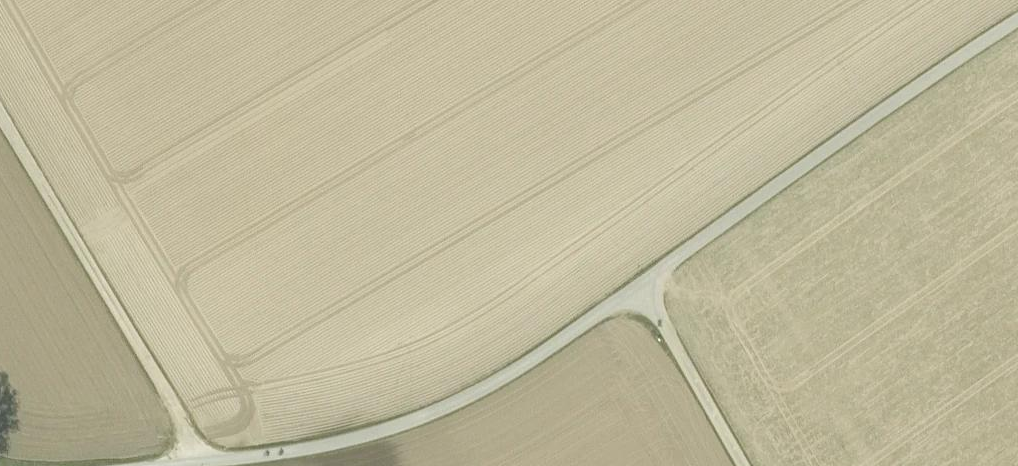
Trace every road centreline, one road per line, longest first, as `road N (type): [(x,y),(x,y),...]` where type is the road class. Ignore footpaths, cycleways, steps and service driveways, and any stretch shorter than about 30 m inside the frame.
road 1 (unclassified): [(1017,25),(642,291),(743,465)]
road 2 (track): [(642,291),(477,395),(324,445),(207,463)]
road 3 (track): [(207,463),(0,115)]

